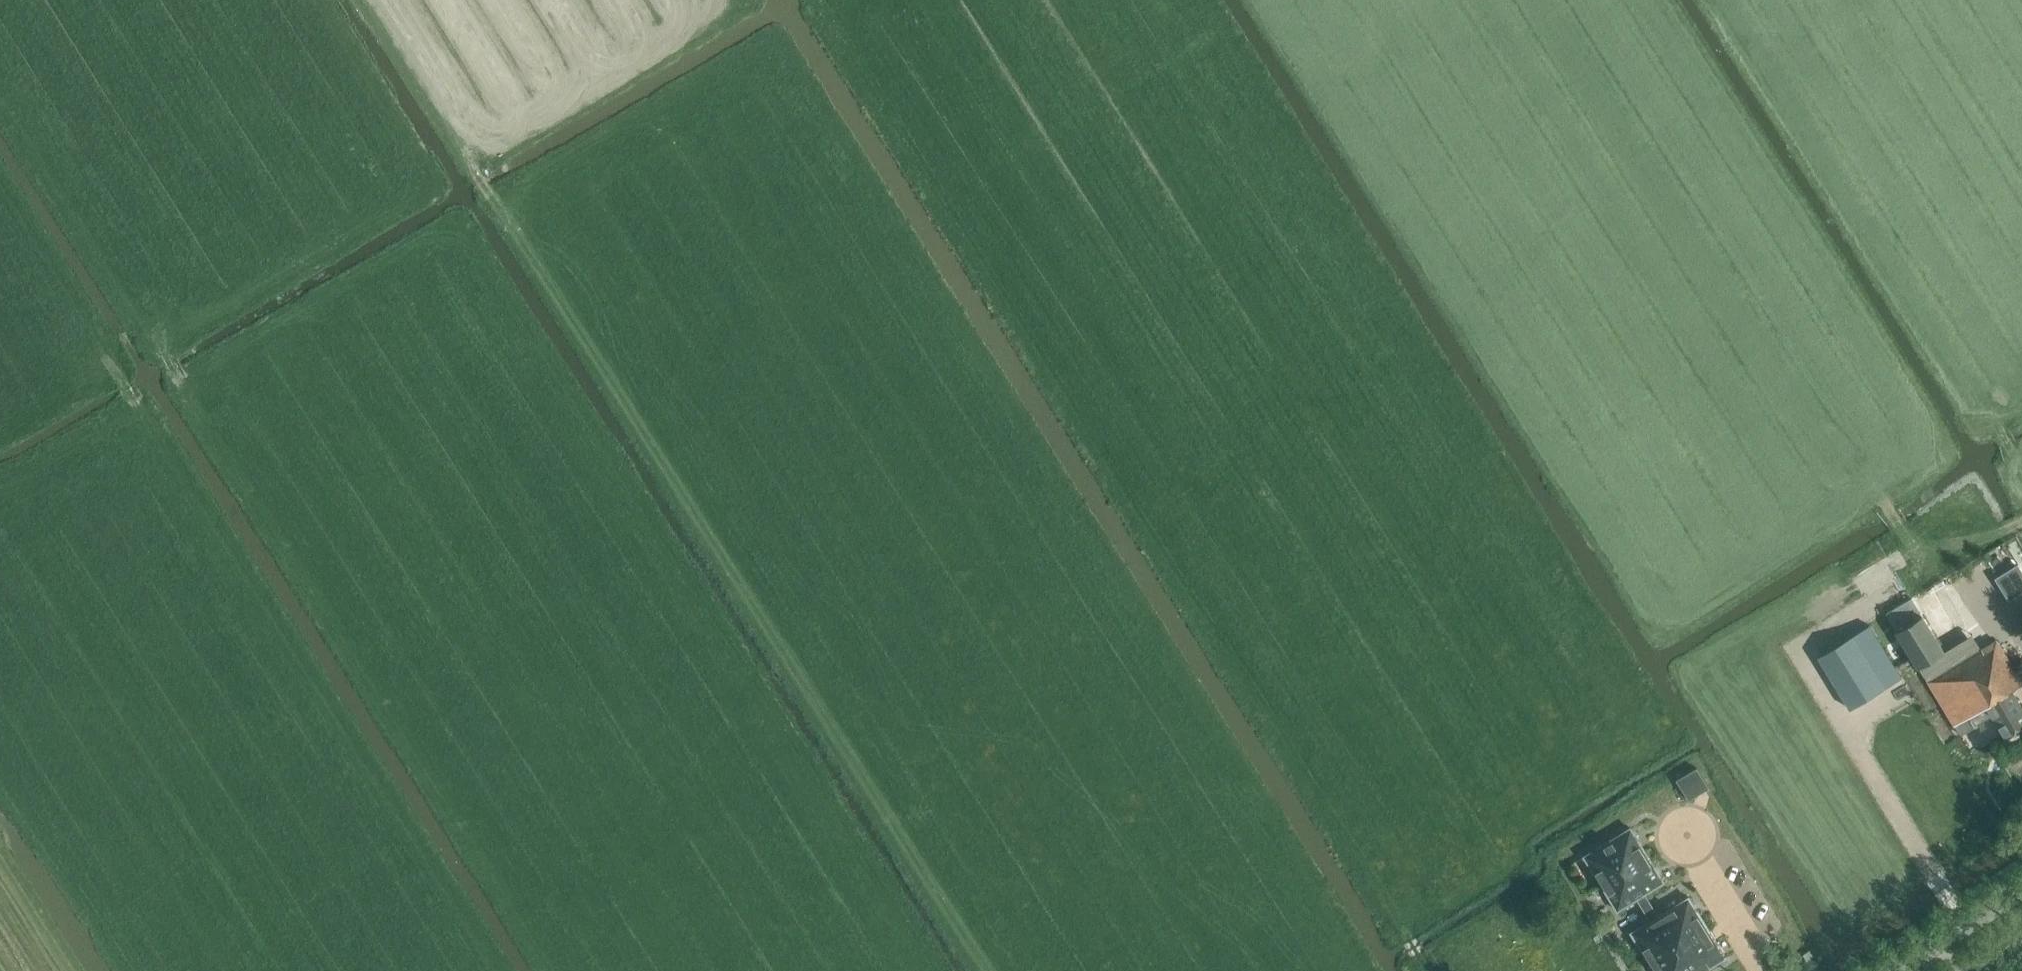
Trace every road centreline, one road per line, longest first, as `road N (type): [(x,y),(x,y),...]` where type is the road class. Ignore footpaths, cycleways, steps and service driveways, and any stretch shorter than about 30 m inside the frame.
road 1 (tertiary): [(1897,970),(2021,893)]

